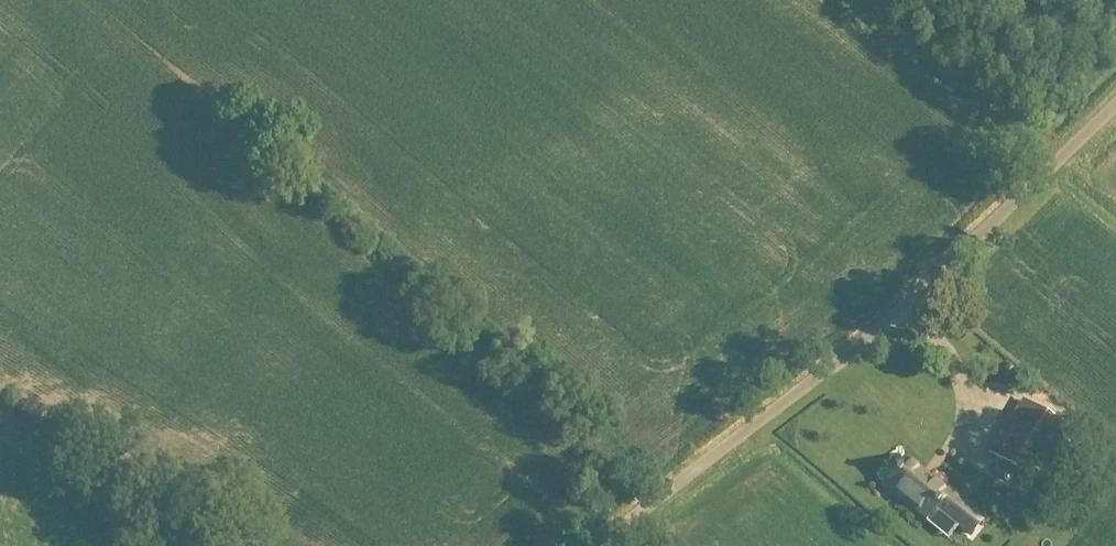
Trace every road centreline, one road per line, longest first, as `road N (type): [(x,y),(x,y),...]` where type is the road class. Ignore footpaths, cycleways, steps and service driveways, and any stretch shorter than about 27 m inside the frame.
road 1 (unclassified): [(598,545),(822,379),(1115,103)]
road 2 (unclassified): [(187,545),(0,429)]

